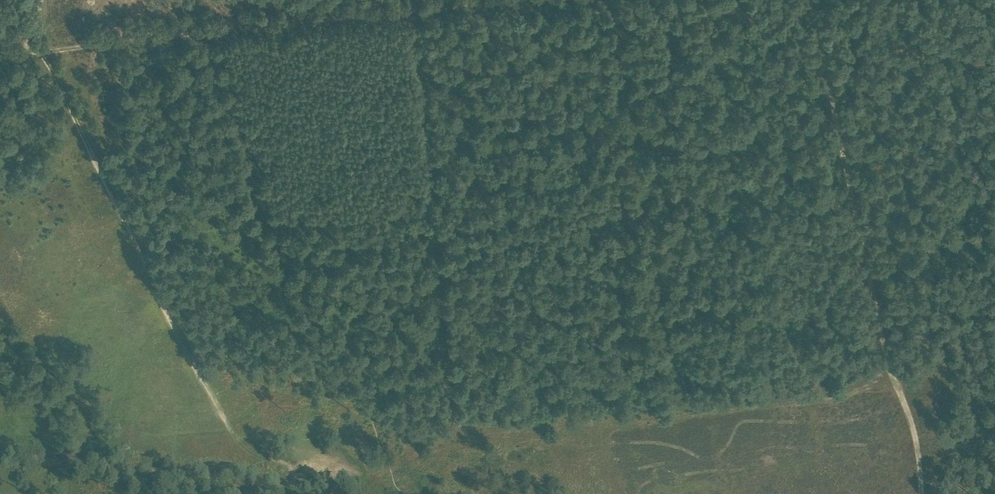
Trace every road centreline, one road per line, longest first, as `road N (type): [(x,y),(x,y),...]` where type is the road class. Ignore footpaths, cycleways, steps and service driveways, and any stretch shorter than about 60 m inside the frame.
road 1 (track): [(815,0),(892,373),(918,443),(923,493)]
road 2 (track): [(38,50),(502,0)]
road 3 (track): [(38,50),(152,280)]
road 4 (track): [(215,403),(152,280)]

